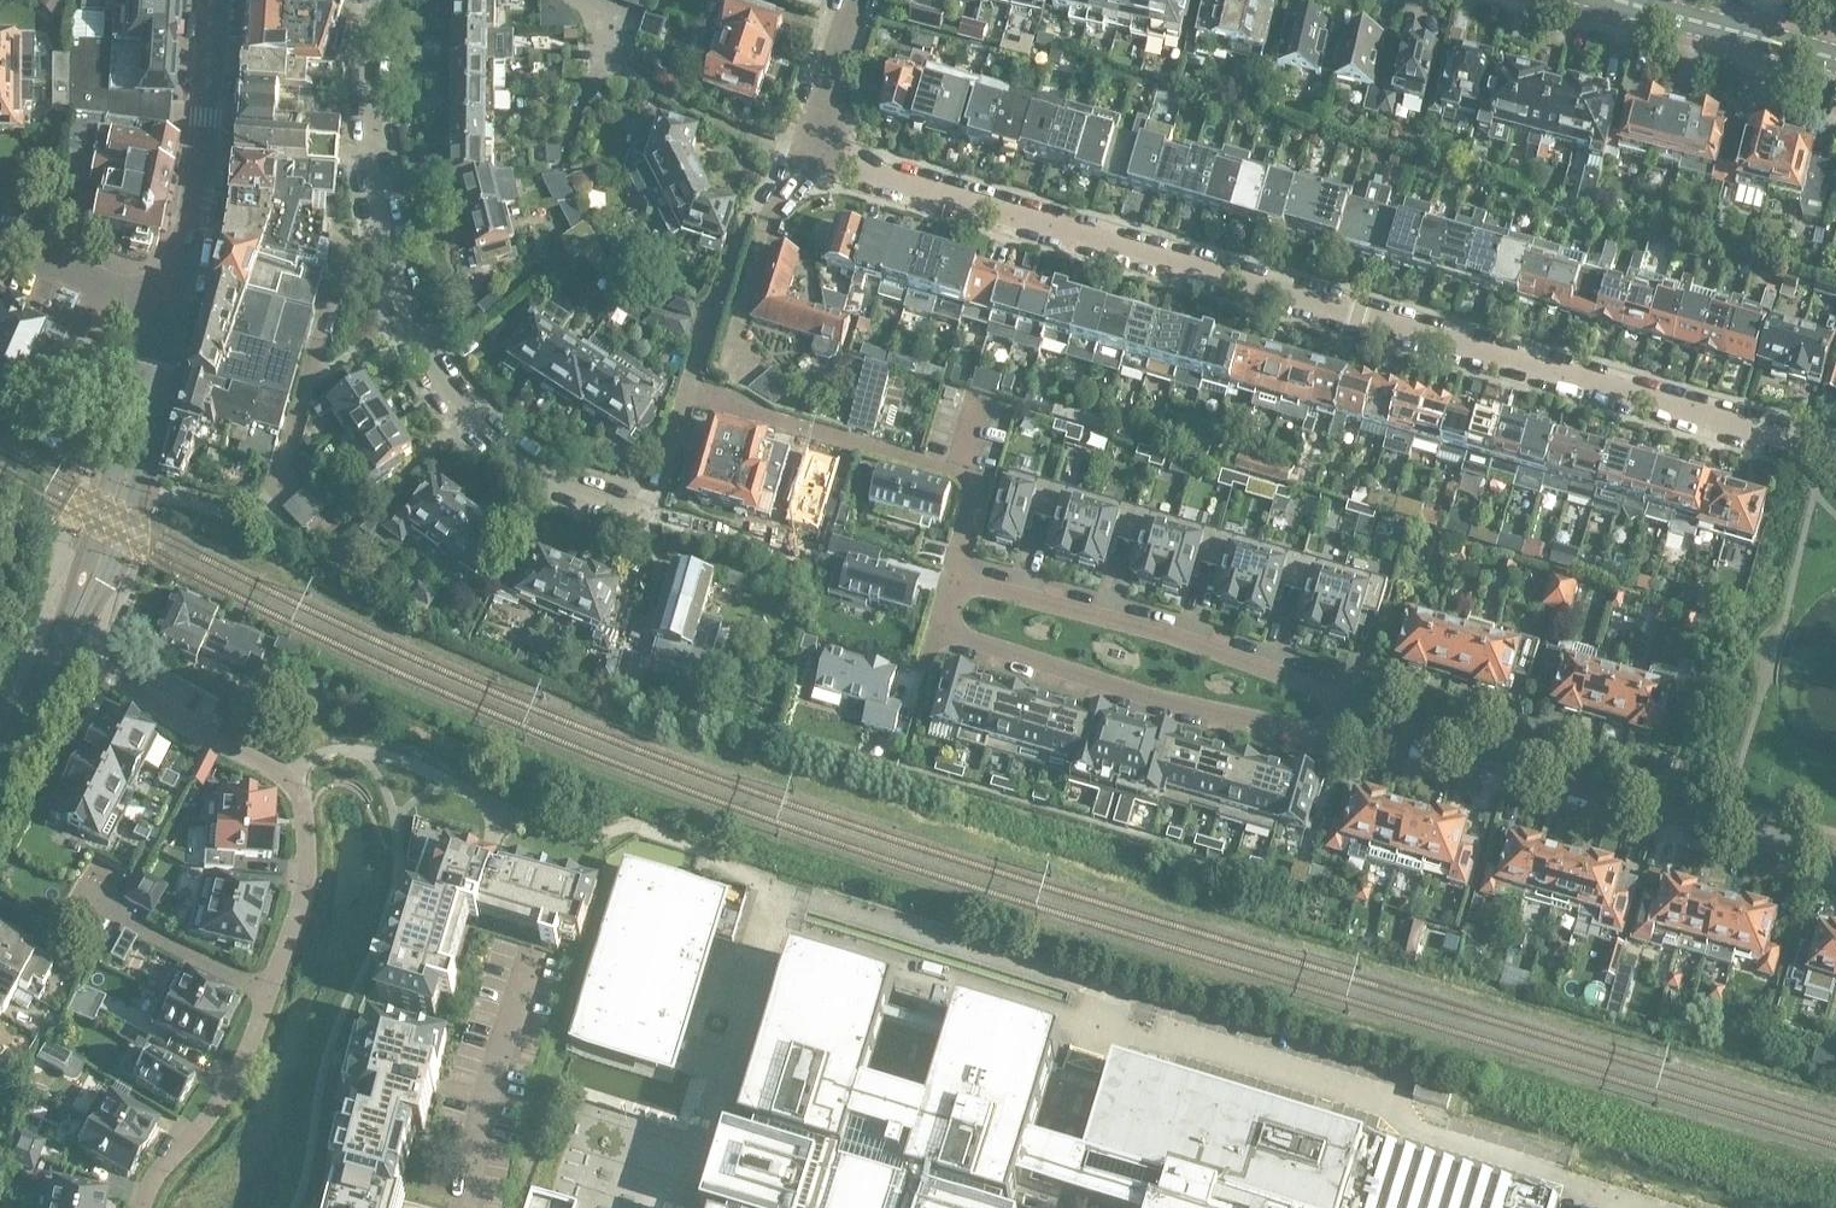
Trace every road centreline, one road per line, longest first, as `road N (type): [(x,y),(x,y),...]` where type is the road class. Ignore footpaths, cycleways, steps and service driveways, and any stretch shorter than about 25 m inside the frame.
road 1 (residential): [(1835,458),(812,150)]
road 2 (residential): [(141,1207),(162,1166),(209,1116),(240,1065),(304,892),(306,841),(302,800),(289,778),(120,683)]
road 3 (residential): [(1835,858),(1328,716)]
road 4 (residential): [(697,388),(658,506),(570,475),(482,415),(424,334),(396,262)]
road 5 (residential): [(951,595),(946,618),(982,645),(1280,725),(1304,729),(1328,716)]
road 6 (residential): [(1328,716),(1320,686),(1289,672),(997,590),(967,587),(951,595)]
road 7 (residential): [(697,388),(968,481),(974,507),(951,595)]
road 8 (tertiary): [(172,305),(194,220),(216,0)]
road 9 (residential): [(396,262),(334,289),(282,497)]
road 10 (tertiary): [(139,422),(119,456),(42,681)]
road 11 (residential): [(396,262),(376,210),(384,0)]
road 12 (primary): [(1603,0),(1835,58)]
road 13 (tertiary): [(70,645),(129,519),(142,461),(139,422)]
road 14 (residential): [(172,305),(0,240)]
road 15 (residential): [(812,150),(861,0)]
road 16 (tertiary): [(139,422),(172,305)]

